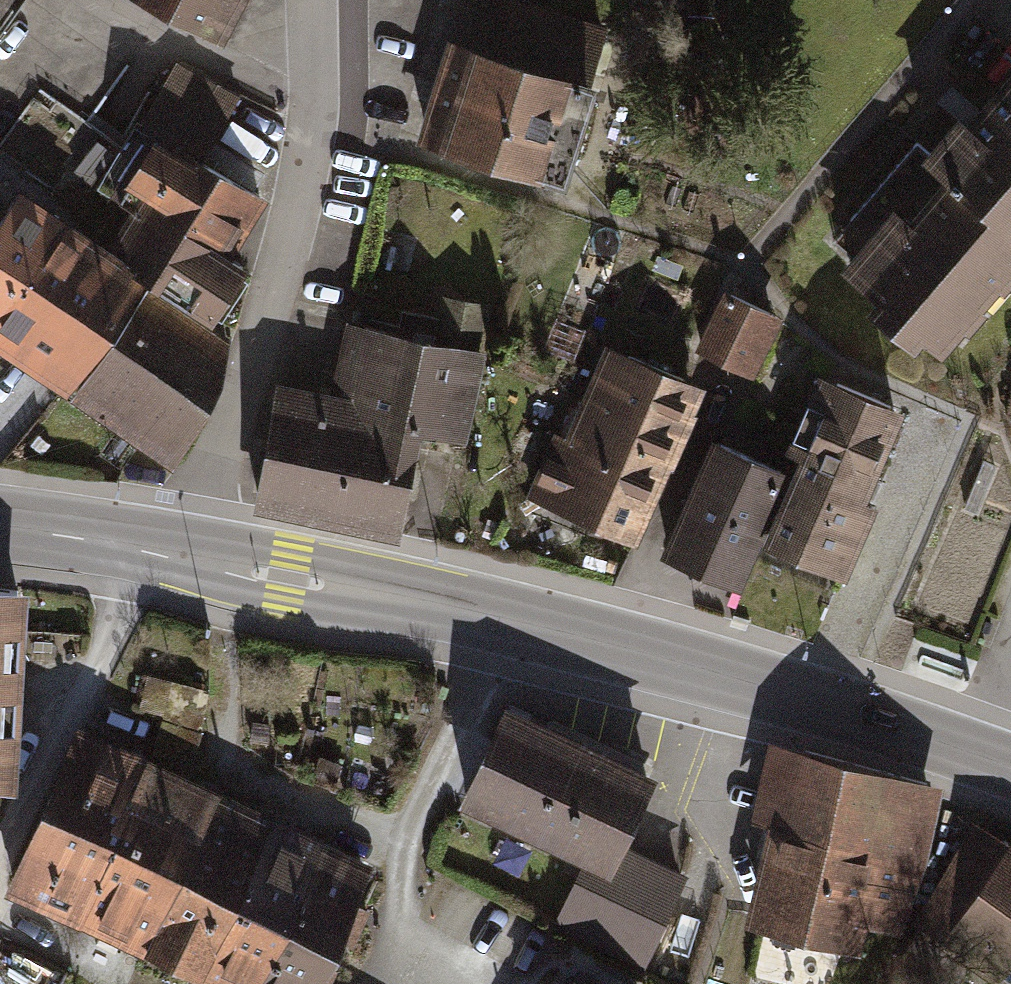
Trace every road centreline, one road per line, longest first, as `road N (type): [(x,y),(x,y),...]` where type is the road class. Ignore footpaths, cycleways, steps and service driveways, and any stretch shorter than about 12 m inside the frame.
road 1 (tertiary): [(1010,766),(828,703),(492,615),(186,557)]
road 2 (residential): [(186,557),(201,490),(272,312),(309,154),(317,75),(313,0)]
road 3 (tertiary): [(186,557),(0,527)]

